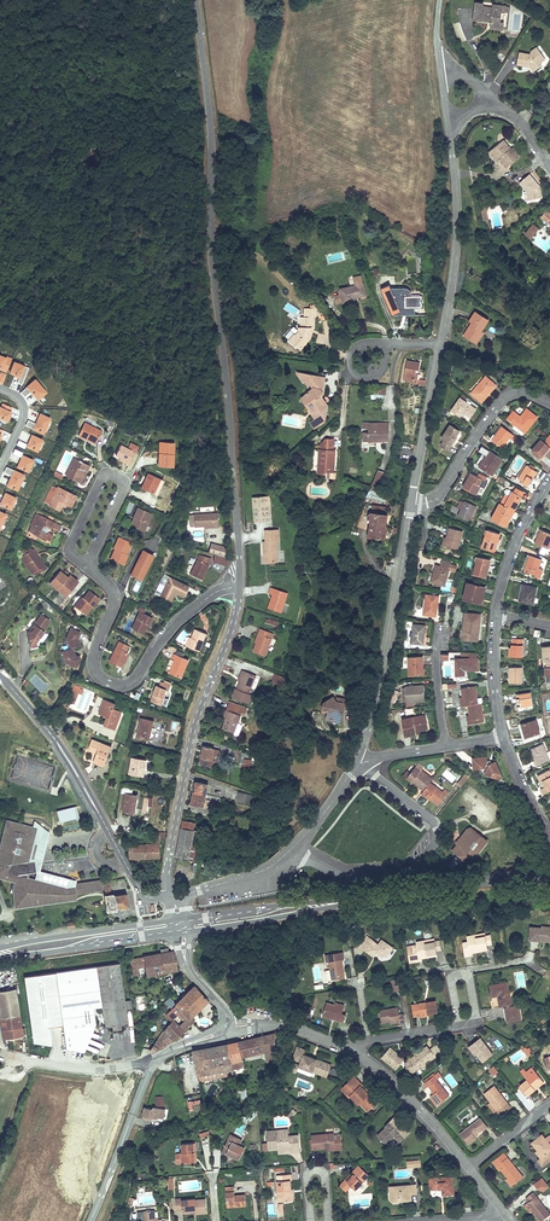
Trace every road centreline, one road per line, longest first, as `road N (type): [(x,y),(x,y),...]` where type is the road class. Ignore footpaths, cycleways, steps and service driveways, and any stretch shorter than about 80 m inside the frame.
road 1 (residential): [(449,132),(455,249),(411,504)]
road 2 (tertiary): [(238,592),(211,248)]
road 3 (tertiary): [(175,898),(166,875),(191,740),(238,592)]
road 4 (residential): [(238,592),(204,600),(164,635),(131,682),(116,686),(92,667),(113,596),(87,568)]
road 5 (tertiary): [(175,898),(142,893),(50,734),(0,676)]
road 6 (residential): [(411,504),(382,674),(356,762)]
road 7 (tertiary): [(195,0),(210,130),(211,248)]
road 8 (tertiary): [(224,1031),(151,1068),(91,1220)]
road 9 (residential): [(356,762),(320,819),(269,868),(175,898)]
road 10 (residential): [(87,568),(122,494),(116,477),(98,483),(70,543),(72,556)]
road 11 (primary): [(549,880),(495,880),(356,900)]
road 12 (residential): [(549,404),(522,393),(506,397),(441,493),(411,504)]
road 13 (primary): [(0,958),(175,934)]
road 14 (primary): [(173,919),(0,947)]
road 15 (residential): [(344,1048),(408,1098),(467,1167)]
road 16 (primary): [(189,932),(356,900)]
road 17 (primary): [(356,900),(187,918)]
road 18 (residential): [(494,615),(517,540),(549,481)]
road 19 (residential): [(477,1023),(344,1048)]
road 20 (residential): [(503,738),(494,615)]
road 21 (residential): [(438,626),(436,685),(445,748)]

